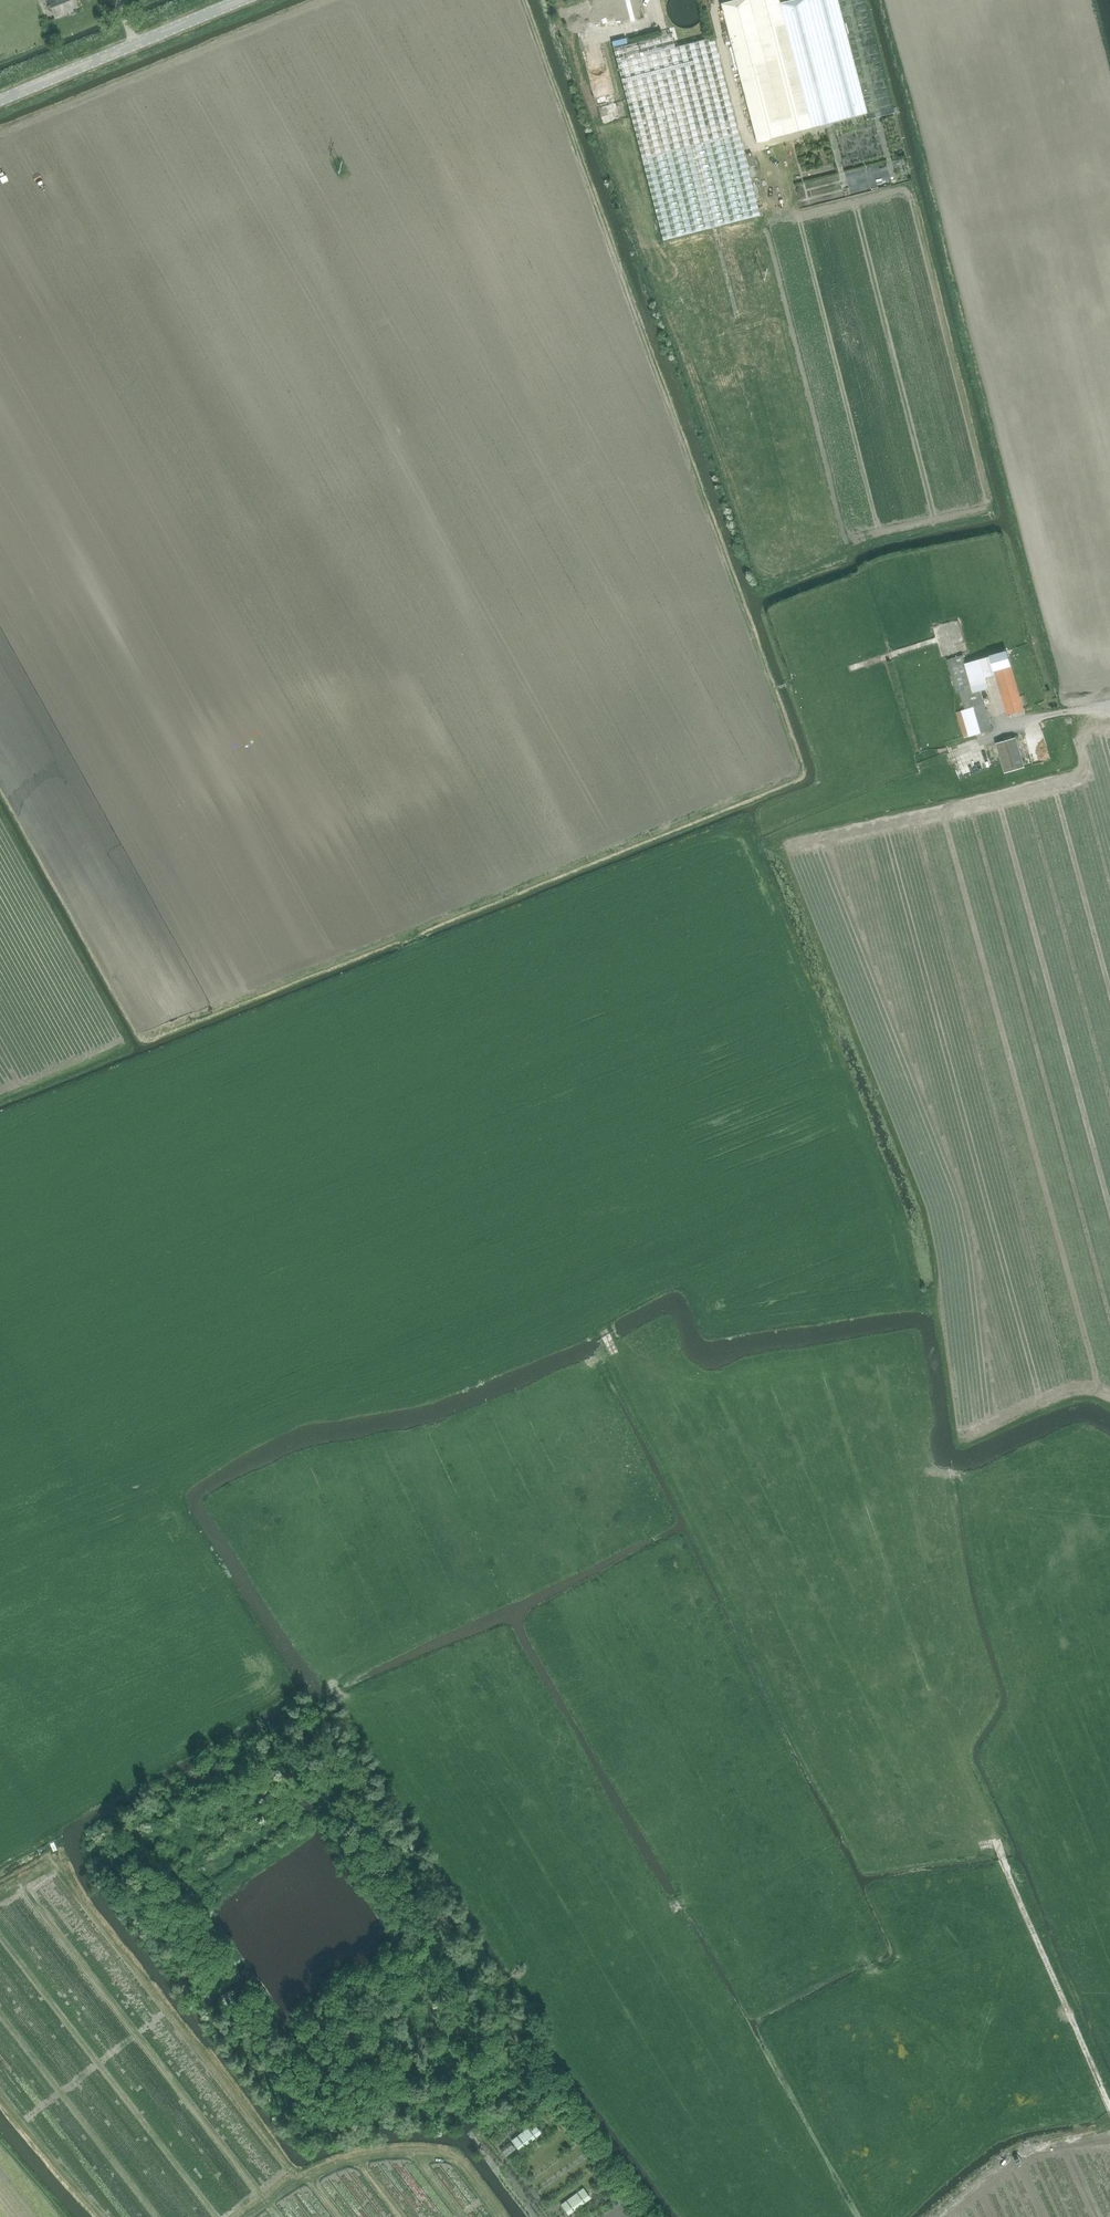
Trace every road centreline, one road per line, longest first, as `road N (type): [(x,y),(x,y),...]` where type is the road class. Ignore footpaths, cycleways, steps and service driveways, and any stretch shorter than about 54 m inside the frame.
road 1 (track): [(980,1845),(997,1846),(1009,1868),(1109,2105)]
road 2 (unclassified): [(0,102),(249,0)]

